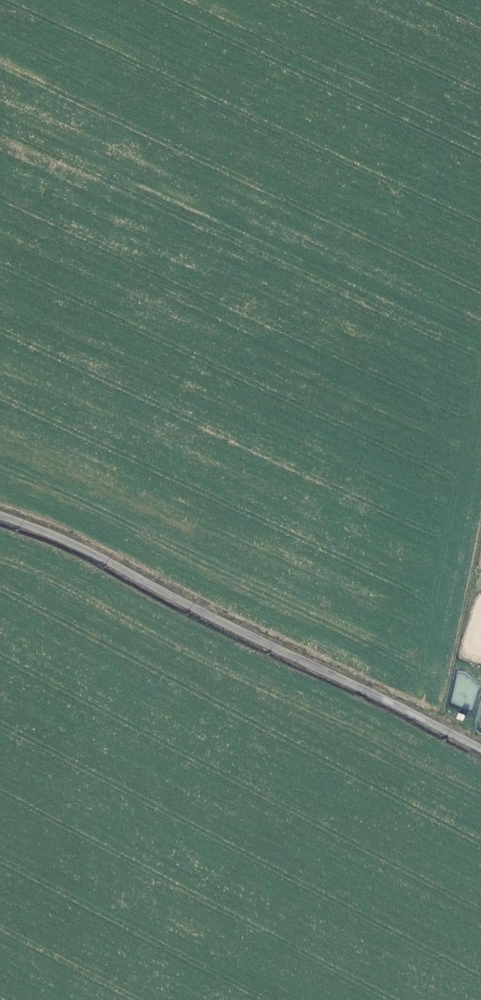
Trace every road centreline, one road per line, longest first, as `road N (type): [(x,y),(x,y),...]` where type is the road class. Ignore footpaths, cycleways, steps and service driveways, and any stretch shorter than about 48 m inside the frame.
road 1 (unclassified): [(0,515),(62,538),(480,749)]

